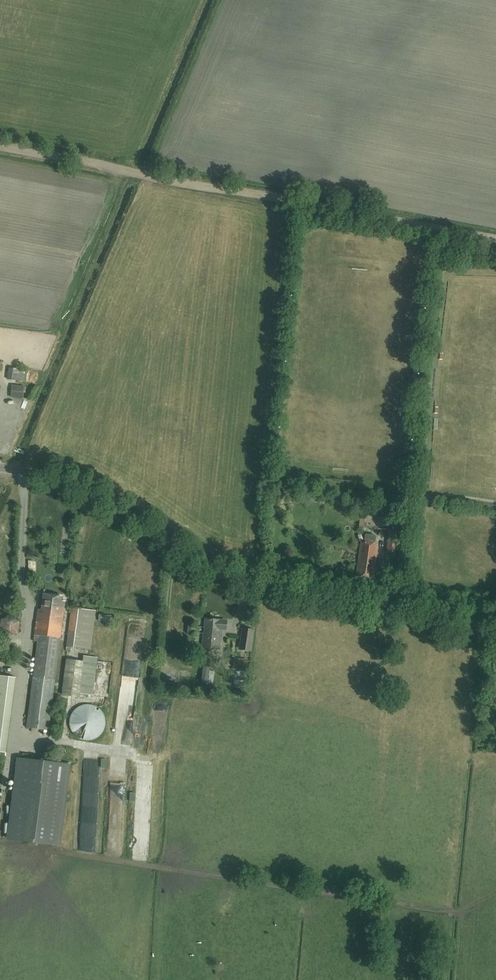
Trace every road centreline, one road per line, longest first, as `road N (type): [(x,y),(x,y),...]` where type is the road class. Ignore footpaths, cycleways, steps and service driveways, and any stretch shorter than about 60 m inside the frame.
road 1 (unclassified): [(495,637),(231,574),(96,495),(0,468)]
road 2 (track): [(0,146),(495,239)]

